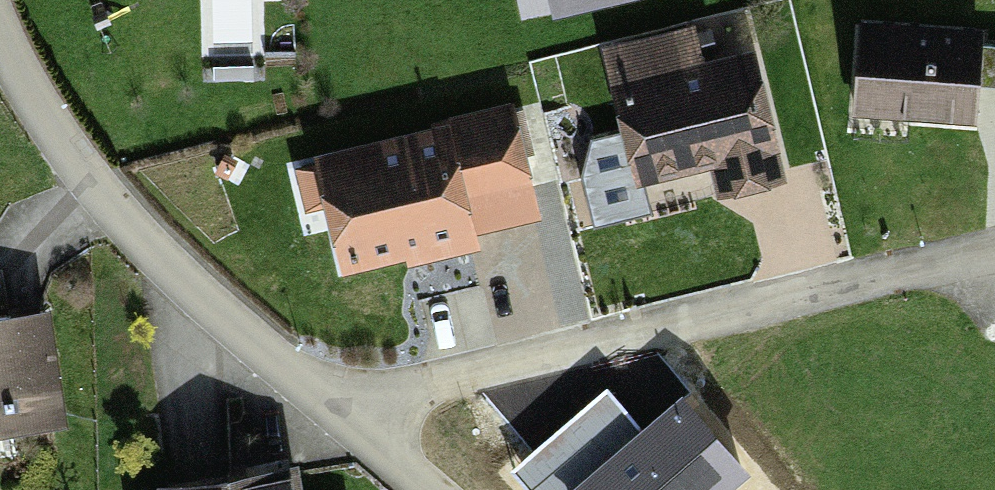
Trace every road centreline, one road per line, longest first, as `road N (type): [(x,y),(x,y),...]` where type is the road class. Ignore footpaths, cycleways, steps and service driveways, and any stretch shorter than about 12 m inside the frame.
road 1 (residential): [(330,409),(994,248)]
road 2 (residential): [(330,409),(122,219),(45,119),(0,39)]
road 3 (residential): [(426,489),(330,409)]

